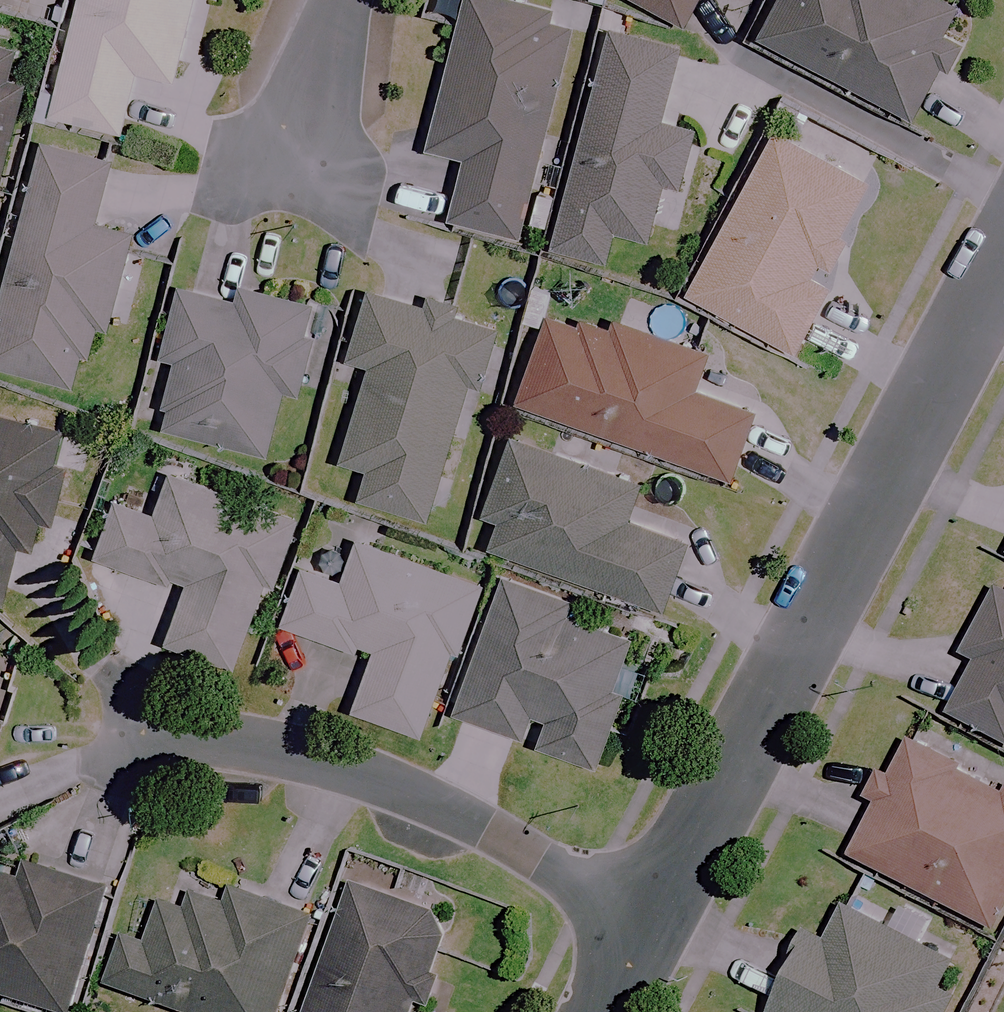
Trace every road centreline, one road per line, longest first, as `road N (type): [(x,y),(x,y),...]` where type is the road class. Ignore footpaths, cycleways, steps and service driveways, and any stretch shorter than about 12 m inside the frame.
road 1 (residential): [(651,923),(1003,253)]
road 2 (residential): [(165,725),(258,741),(397,791),(651,923)]
road 3 (residential): [(342,0),(300,174)]

